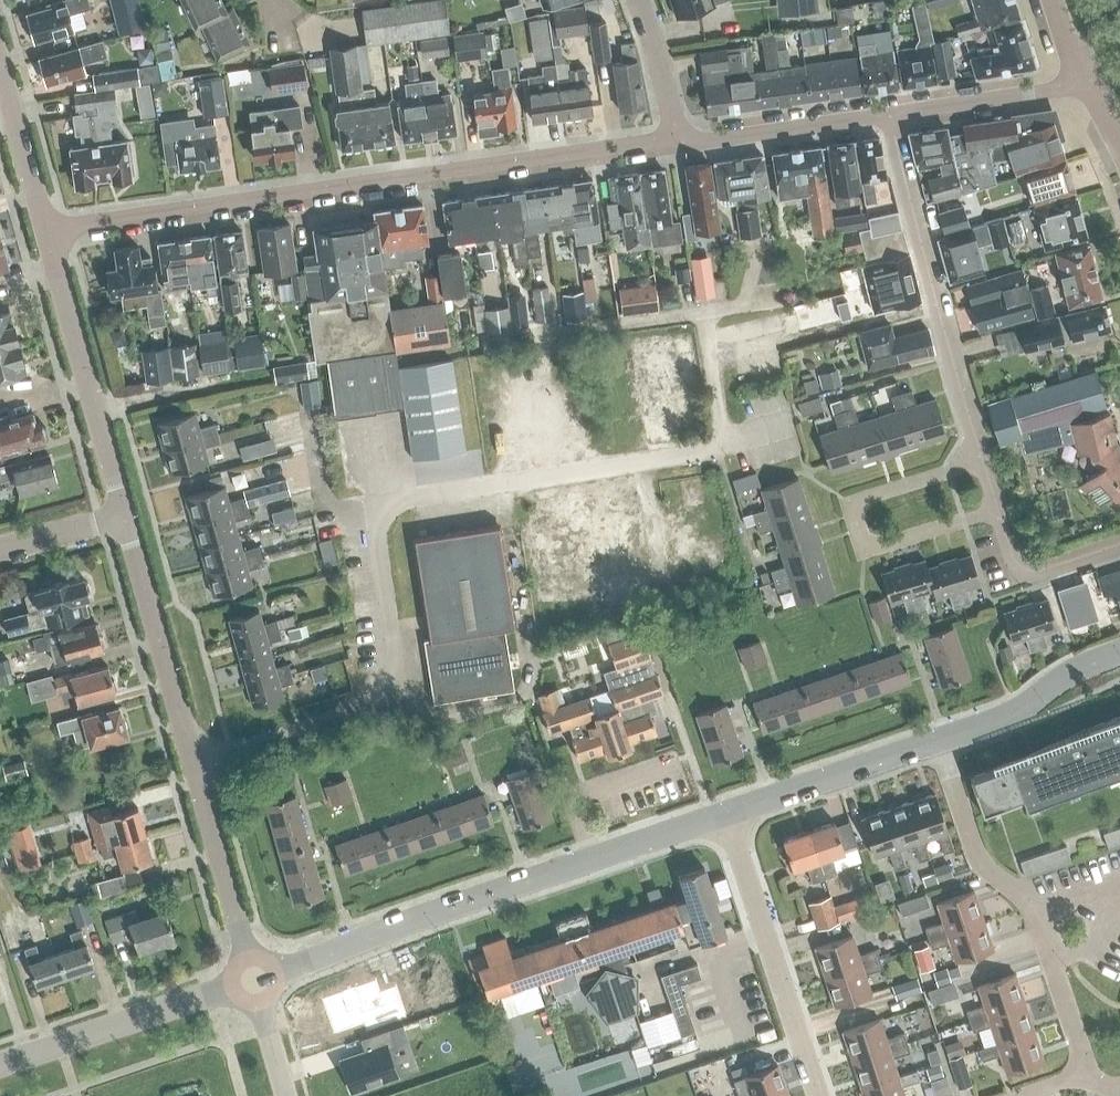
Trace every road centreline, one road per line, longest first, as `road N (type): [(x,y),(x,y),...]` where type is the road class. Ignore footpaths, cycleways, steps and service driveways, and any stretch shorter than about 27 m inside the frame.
road 1 (residential): [(194,766),(362,711),(387,693),(394,656),(377,532),(392,504),(714,446),(719,426),(703,312)]
road 2 (residential): [(45,230),(676,139)]
road 3 (tertiary): [(253,980),(726,813)]
road 4 (residential): [(1087,1073),(1033,913),(976,853),(938,741)]
road 5 (residential): [(983,460),(889,114)]
road 6 (residential): [(998,510),(880,547),(864,545),(854,516),(869,497),(983,460)]
road 7 (residential): [(125,516),(45,230)]
road 8 (residential): [(818,1095),(726,813)]
road 9 (tertiary): [(0,1065),(253,980)]
road 10 (residential): [(194,766),(125,516)]
road 11 (tertiary): [(726,813),(938,741)]
road 12 (residential): [(253,980),(194,766)]
road 13 (residential): [(676,139),(889,114)]
road 14 (tertiary): [(938,741),(1015,711),(1119,651)]
road 15 (residential): [(889,114),(1088,80)]
road 16 (residential): [(45,230),(0,67)]
road 17 (residential): [(1119,544),(1029,572),(1015,561),(998,510)]
road 18 (residential): [(676,139),(637,0)]
road 19 (residential): [(0,549),(125,516)]
road 20 (residential): [(285,1095),(253,980)]

